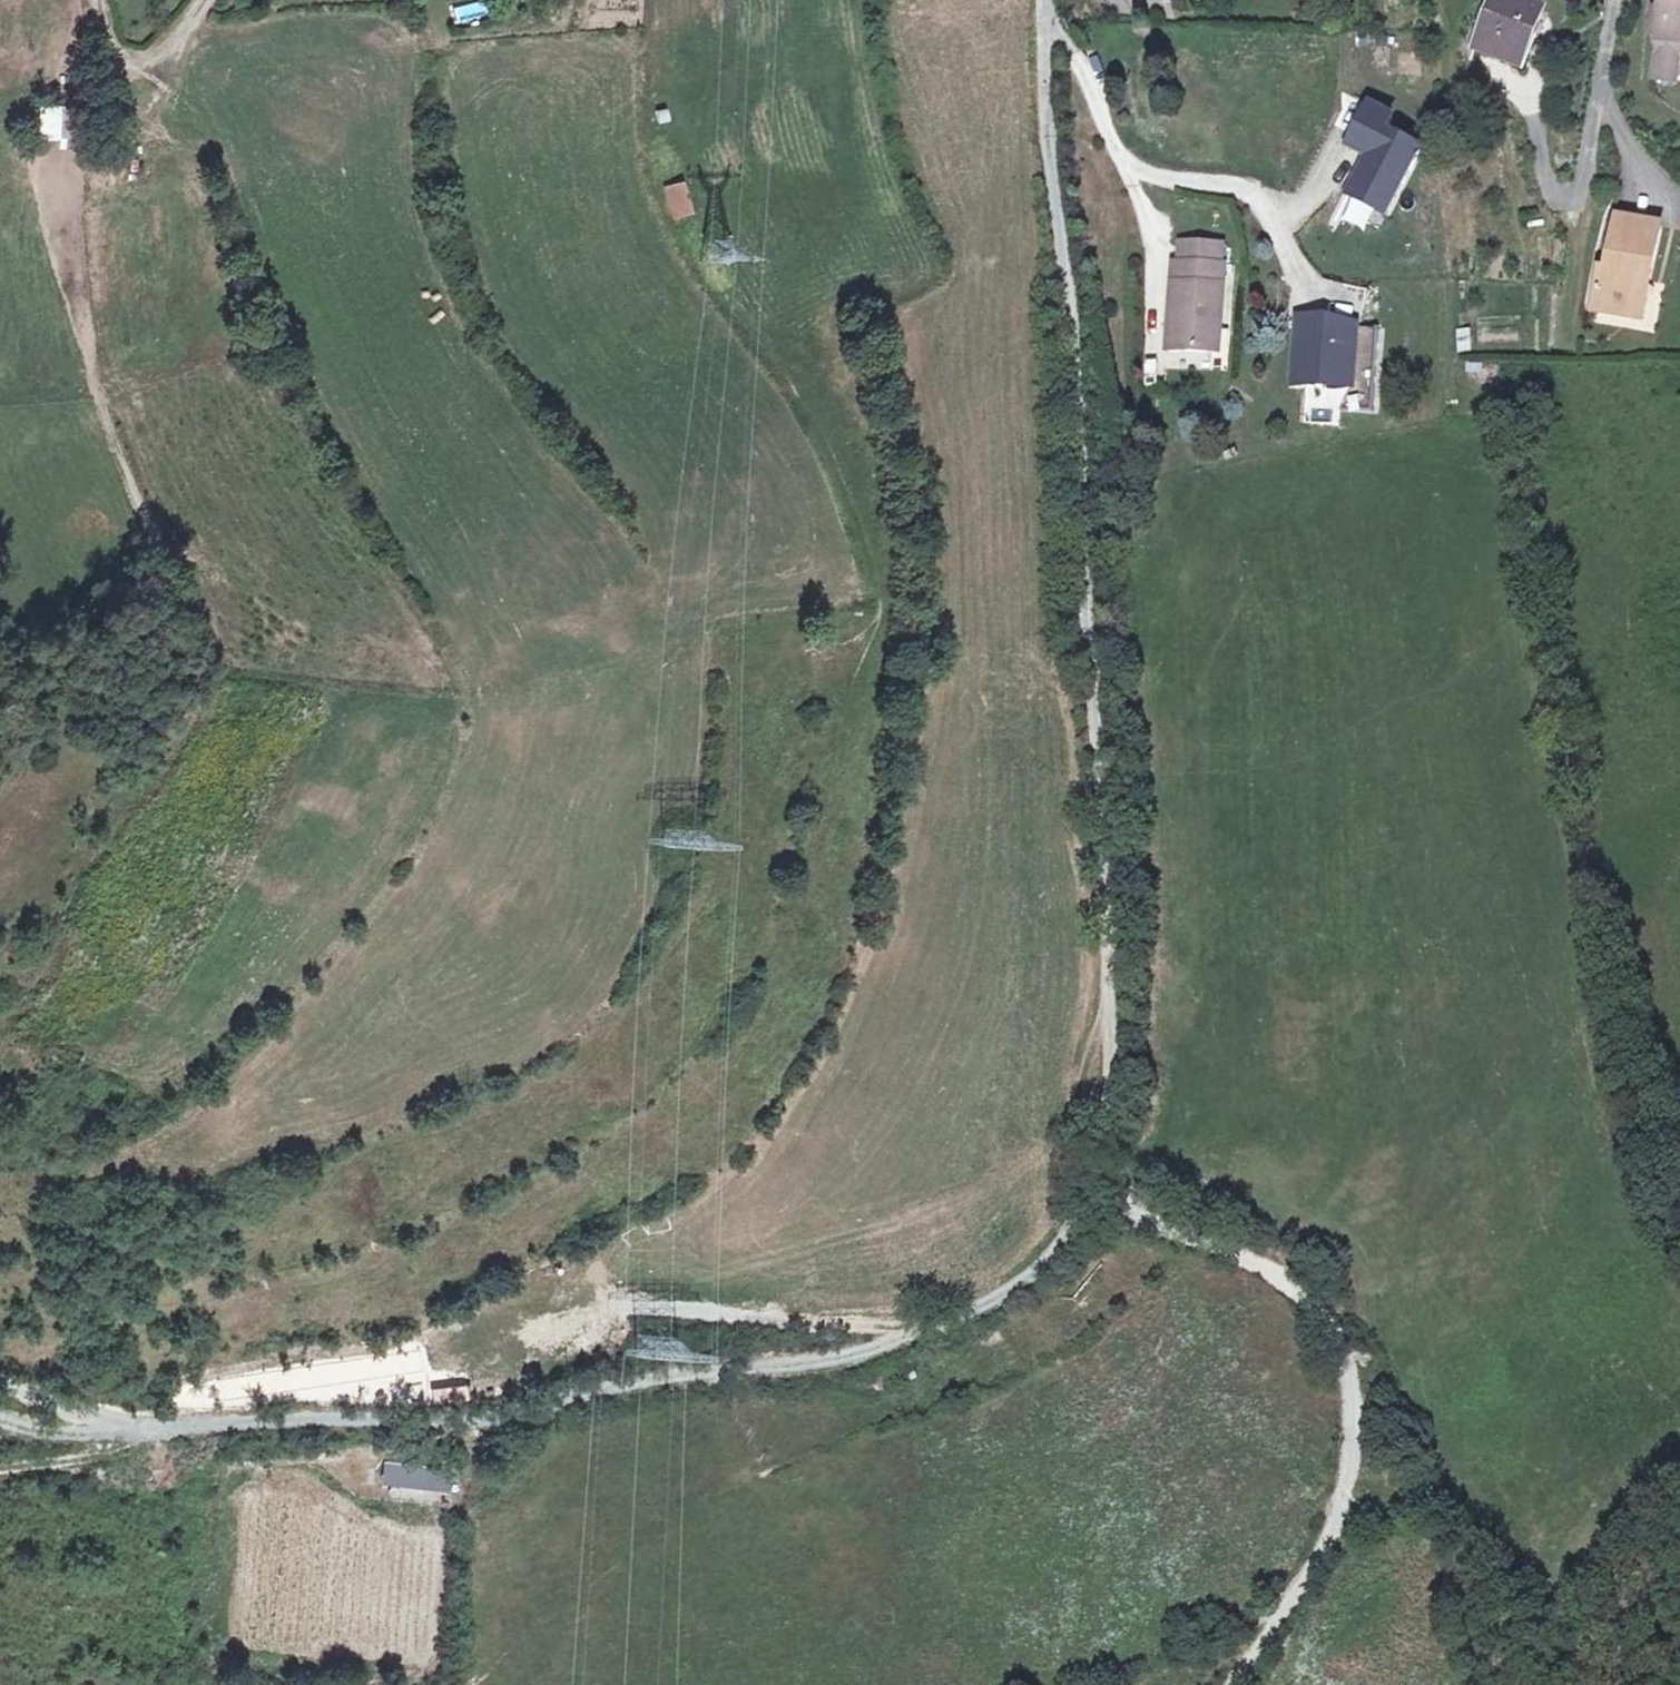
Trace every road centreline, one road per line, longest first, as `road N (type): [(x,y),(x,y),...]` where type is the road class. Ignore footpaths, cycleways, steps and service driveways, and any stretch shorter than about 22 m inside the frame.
road 1 (track): [(0,1422),(55,1432),(473,1423),(686,1375),(860,1355),(1030,1279),(1081,1229),(1106,1169)]
road 2 (track): [(1041,0),(1042,112),(1082,432),(1111,969),(1106,1169)]
road 3 (track): [(1106,1169),(1144,1223),(1280,1275),(1309,1293),(1343,1340),(1354,1398),(1351,1468),(1318,1562),(1231,1684)]
road 4 (residential): [(1615,0),(1584,194)]
road 5 (track): [(207,0),(176,39),(129,68),(115,59),(98,0)]
road 6 (track): [(140,1430),(63,1462),(0,1470)]

